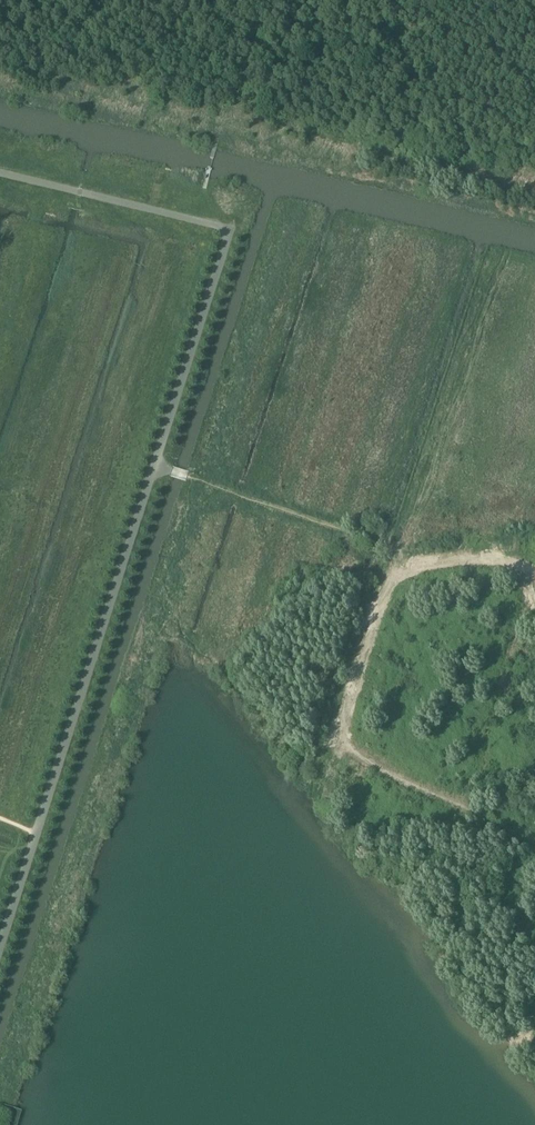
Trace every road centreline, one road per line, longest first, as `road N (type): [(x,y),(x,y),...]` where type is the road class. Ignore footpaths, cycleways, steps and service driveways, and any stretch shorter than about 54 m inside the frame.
road 1 (residential): [(399,551),(329,762)]

